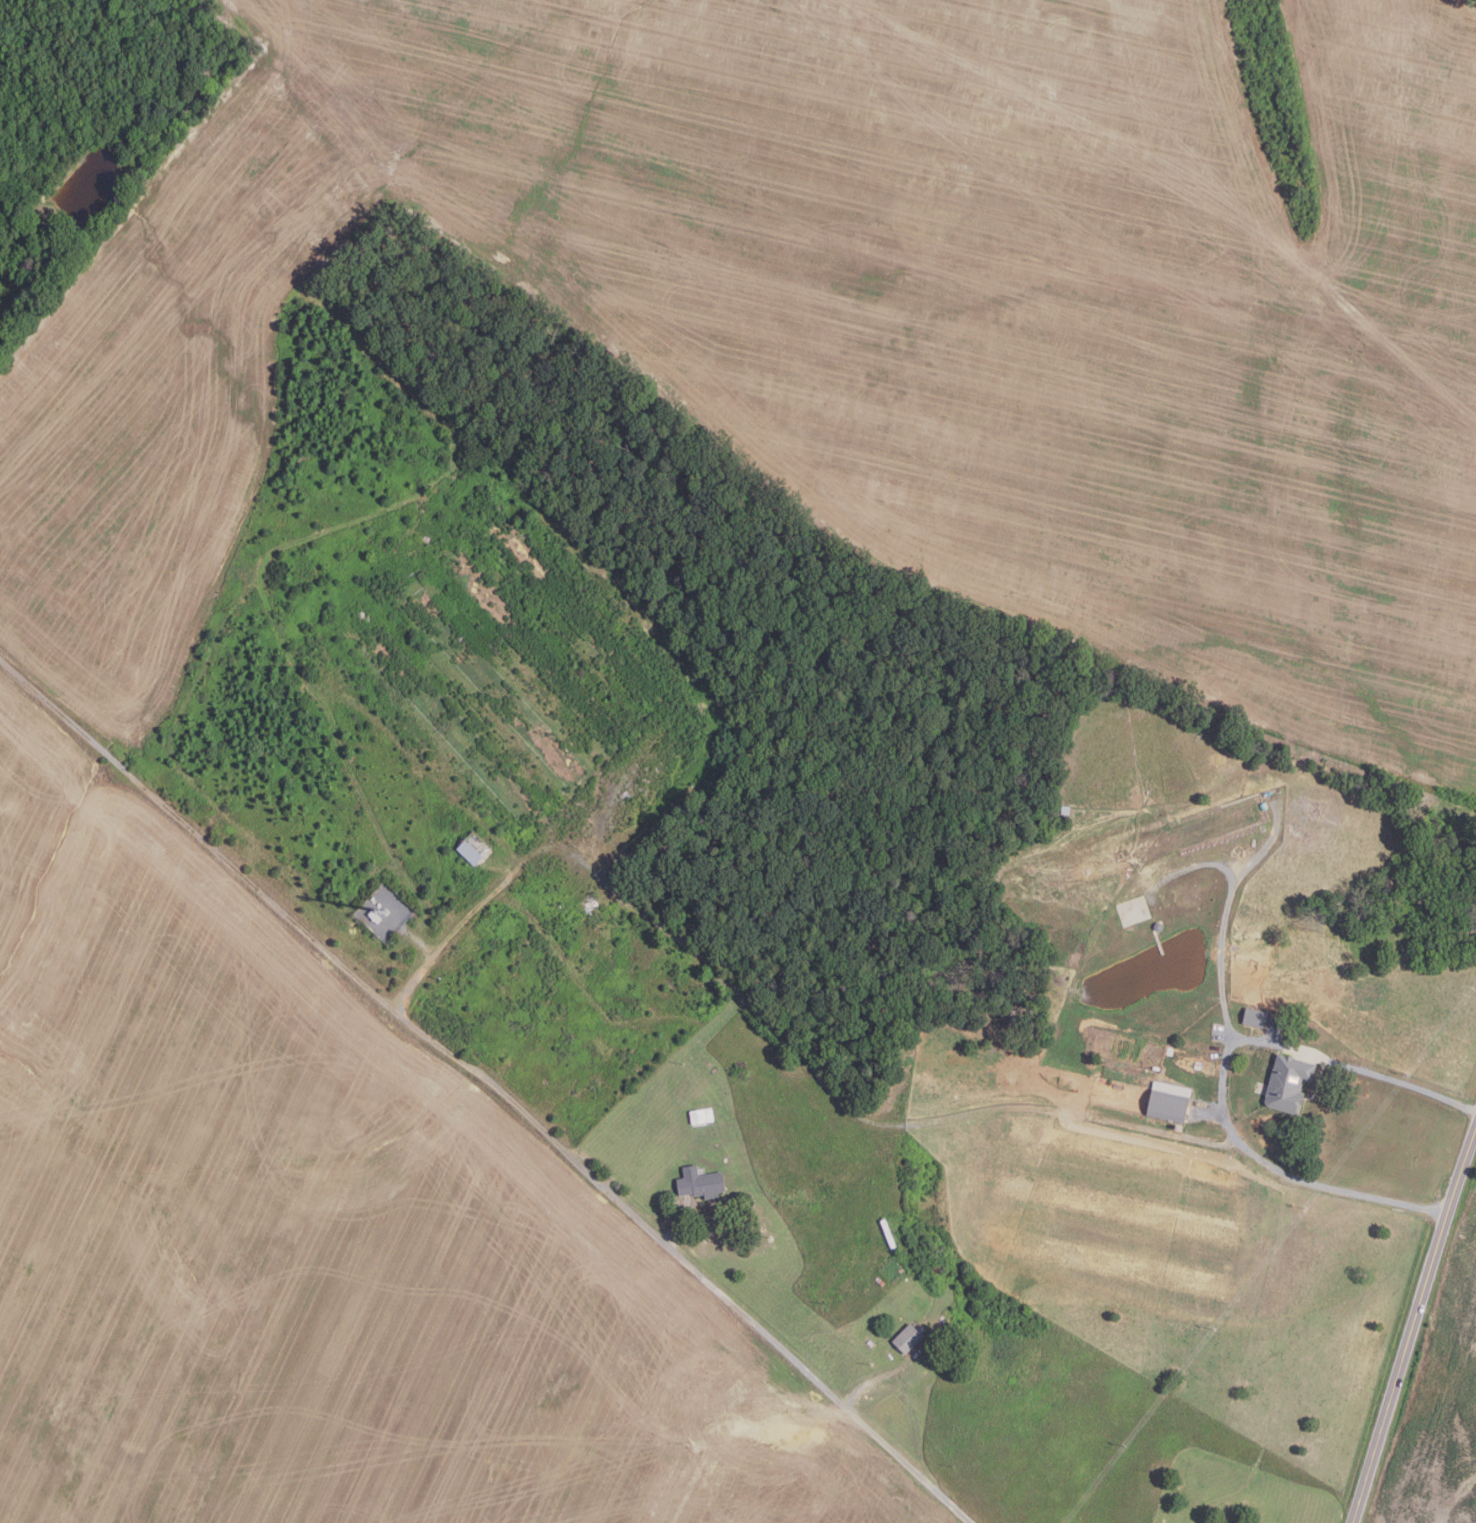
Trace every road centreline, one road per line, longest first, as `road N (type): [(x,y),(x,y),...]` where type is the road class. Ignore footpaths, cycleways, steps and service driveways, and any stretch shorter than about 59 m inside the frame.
road 1 (secondary): [(1355,1522),(1475,1138)]

